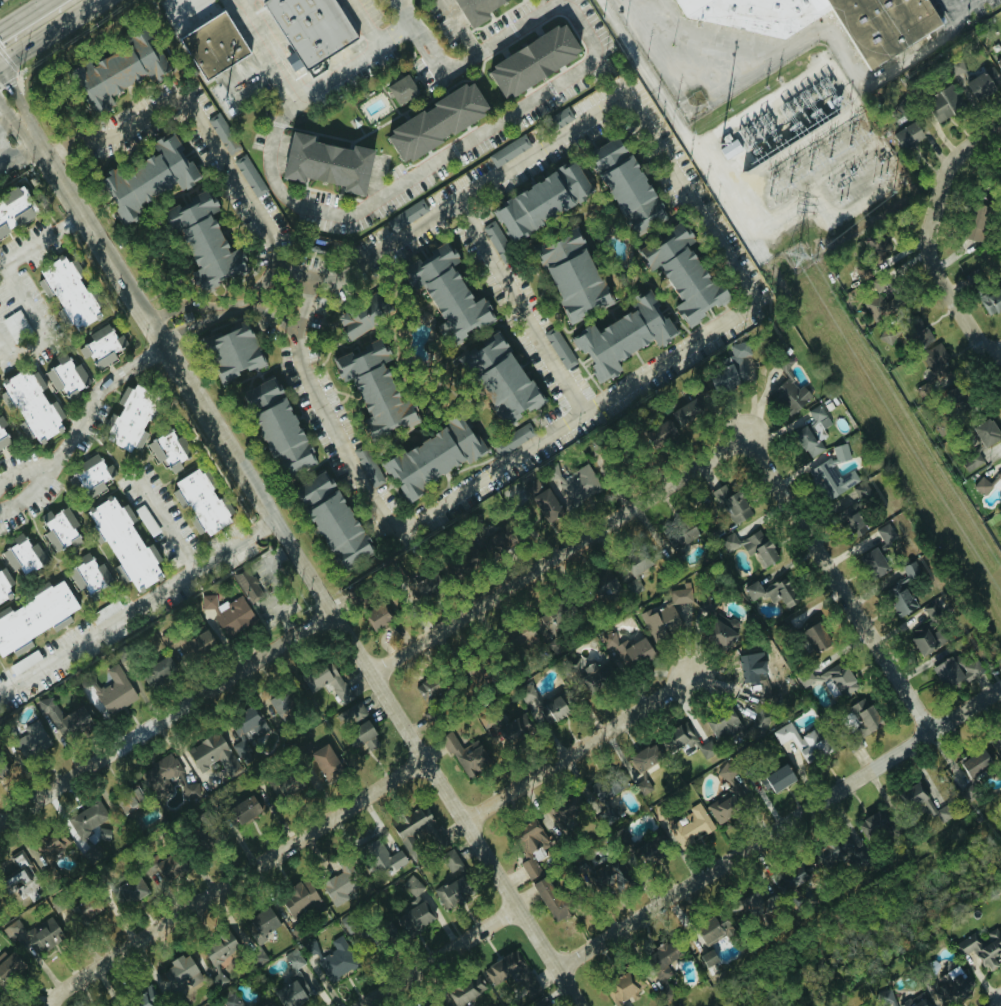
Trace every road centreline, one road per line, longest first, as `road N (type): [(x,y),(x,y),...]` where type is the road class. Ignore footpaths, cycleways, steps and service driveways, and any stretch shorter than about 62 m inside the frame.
road 1 (residential): [(581,1005),(26,125)]
road 2 (residential): [(557,968),(1000,687)]
road 3 (residential): [(51,1005),(56,995),(425,759)]
road 4 (residential): [(372,674),(747,434)]
road 5 (residential): [(0,822),(332,611)]
road 6 (residential): [(747,434),(931,731)]
road 7 (residential): [(464,821),(691,677)]
road 8 (residential): [(1000,377),(933,265),(928,237),(945,174)]
road 9 (residential): [(361,1005),(518,906)]

